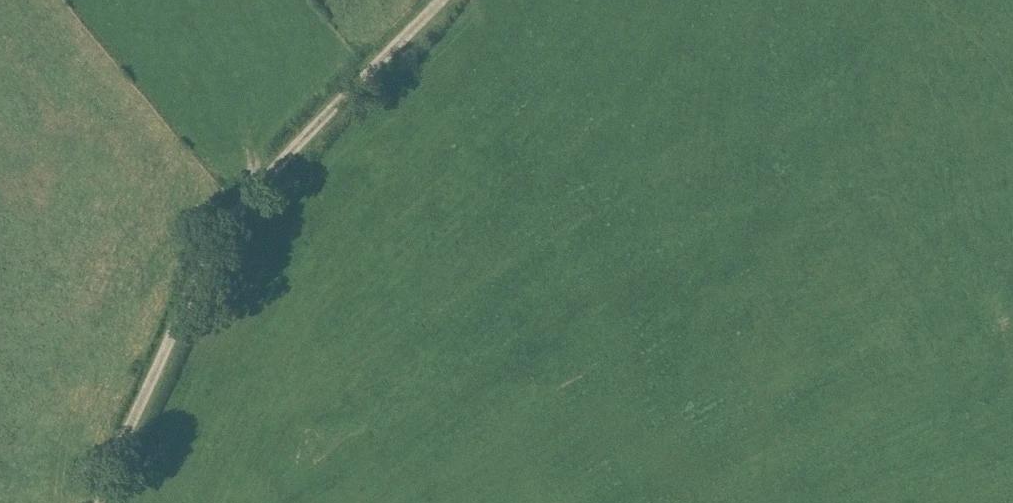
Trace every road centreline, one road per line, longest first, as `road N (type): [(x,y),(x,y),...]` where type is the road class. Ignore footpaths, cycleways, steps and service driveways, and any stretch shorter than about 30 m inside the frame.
road 1 (track): [(101,502),(216,234),(441,0)]

